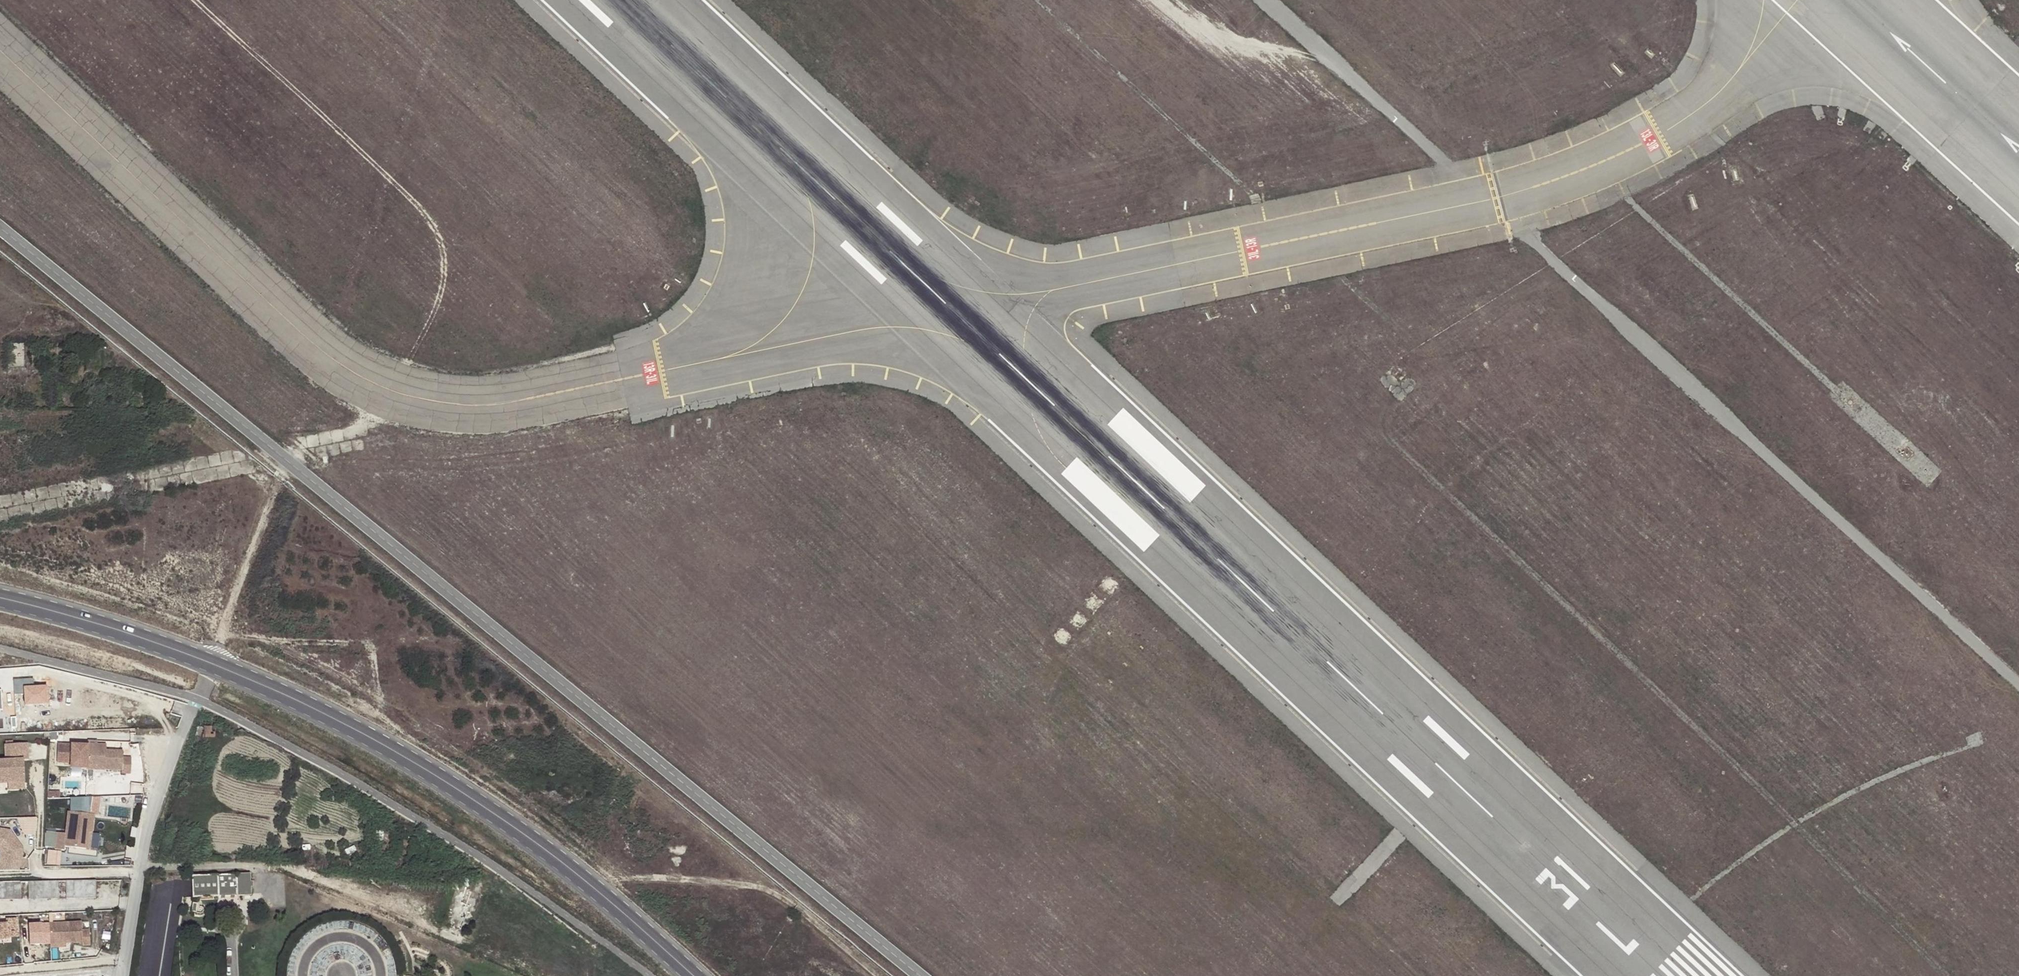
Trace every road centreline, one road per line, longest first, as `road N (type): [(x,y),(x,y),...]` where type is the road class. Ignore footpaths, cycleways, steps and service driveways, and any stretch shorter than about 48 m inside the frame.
road 1 (tertiary): [(693,975),(523,834),(394,751),(177,651),(0,598)]
road 2 (track): [(1691,899),(1804,819),(1871,783),(1980,742)]
road 3 (residential): [(189,723),(139,871)]
road 4 (residential): [(139,871),(0,874)]
road 5 (residential): [(124,959),(0,968)]

